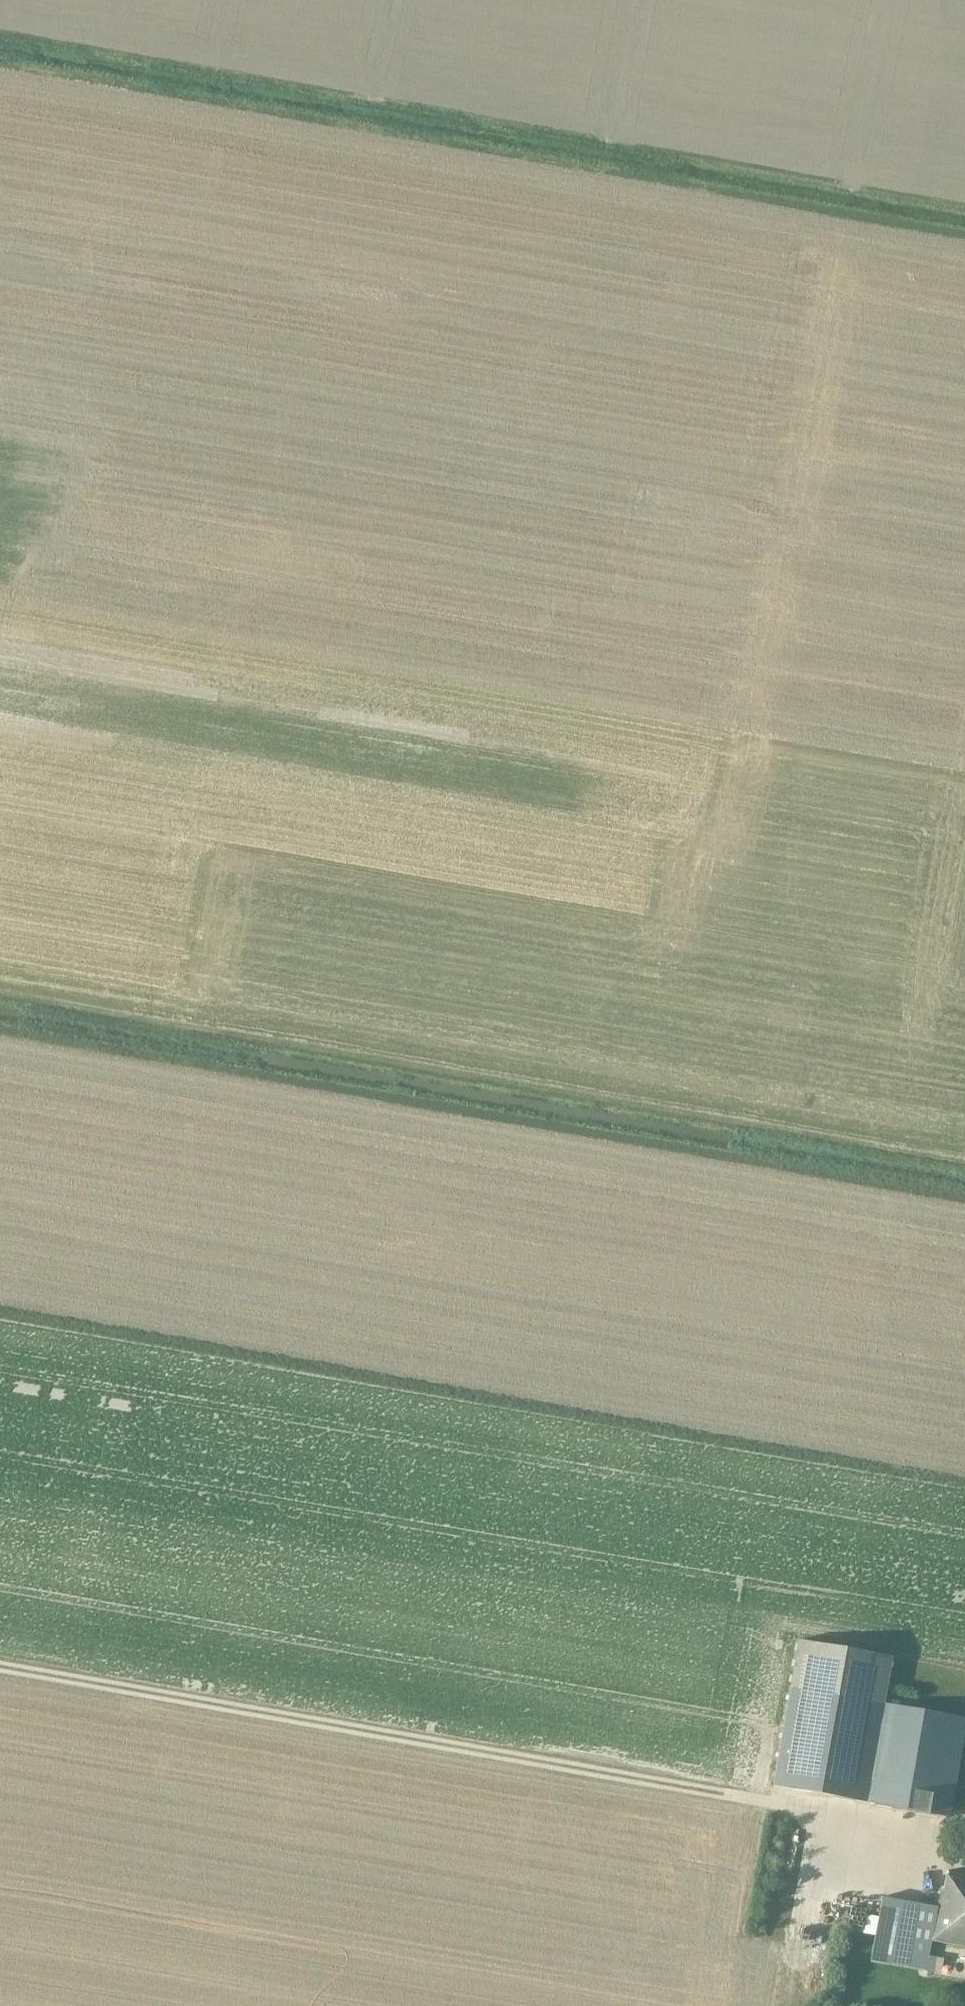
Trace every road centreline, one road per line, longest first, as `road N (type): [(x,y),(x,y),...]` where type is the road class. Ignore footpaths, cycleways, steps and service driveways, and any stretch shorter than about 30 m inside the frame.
road 1 (track): [(964,1861),(760,1795),(0,1666)]

